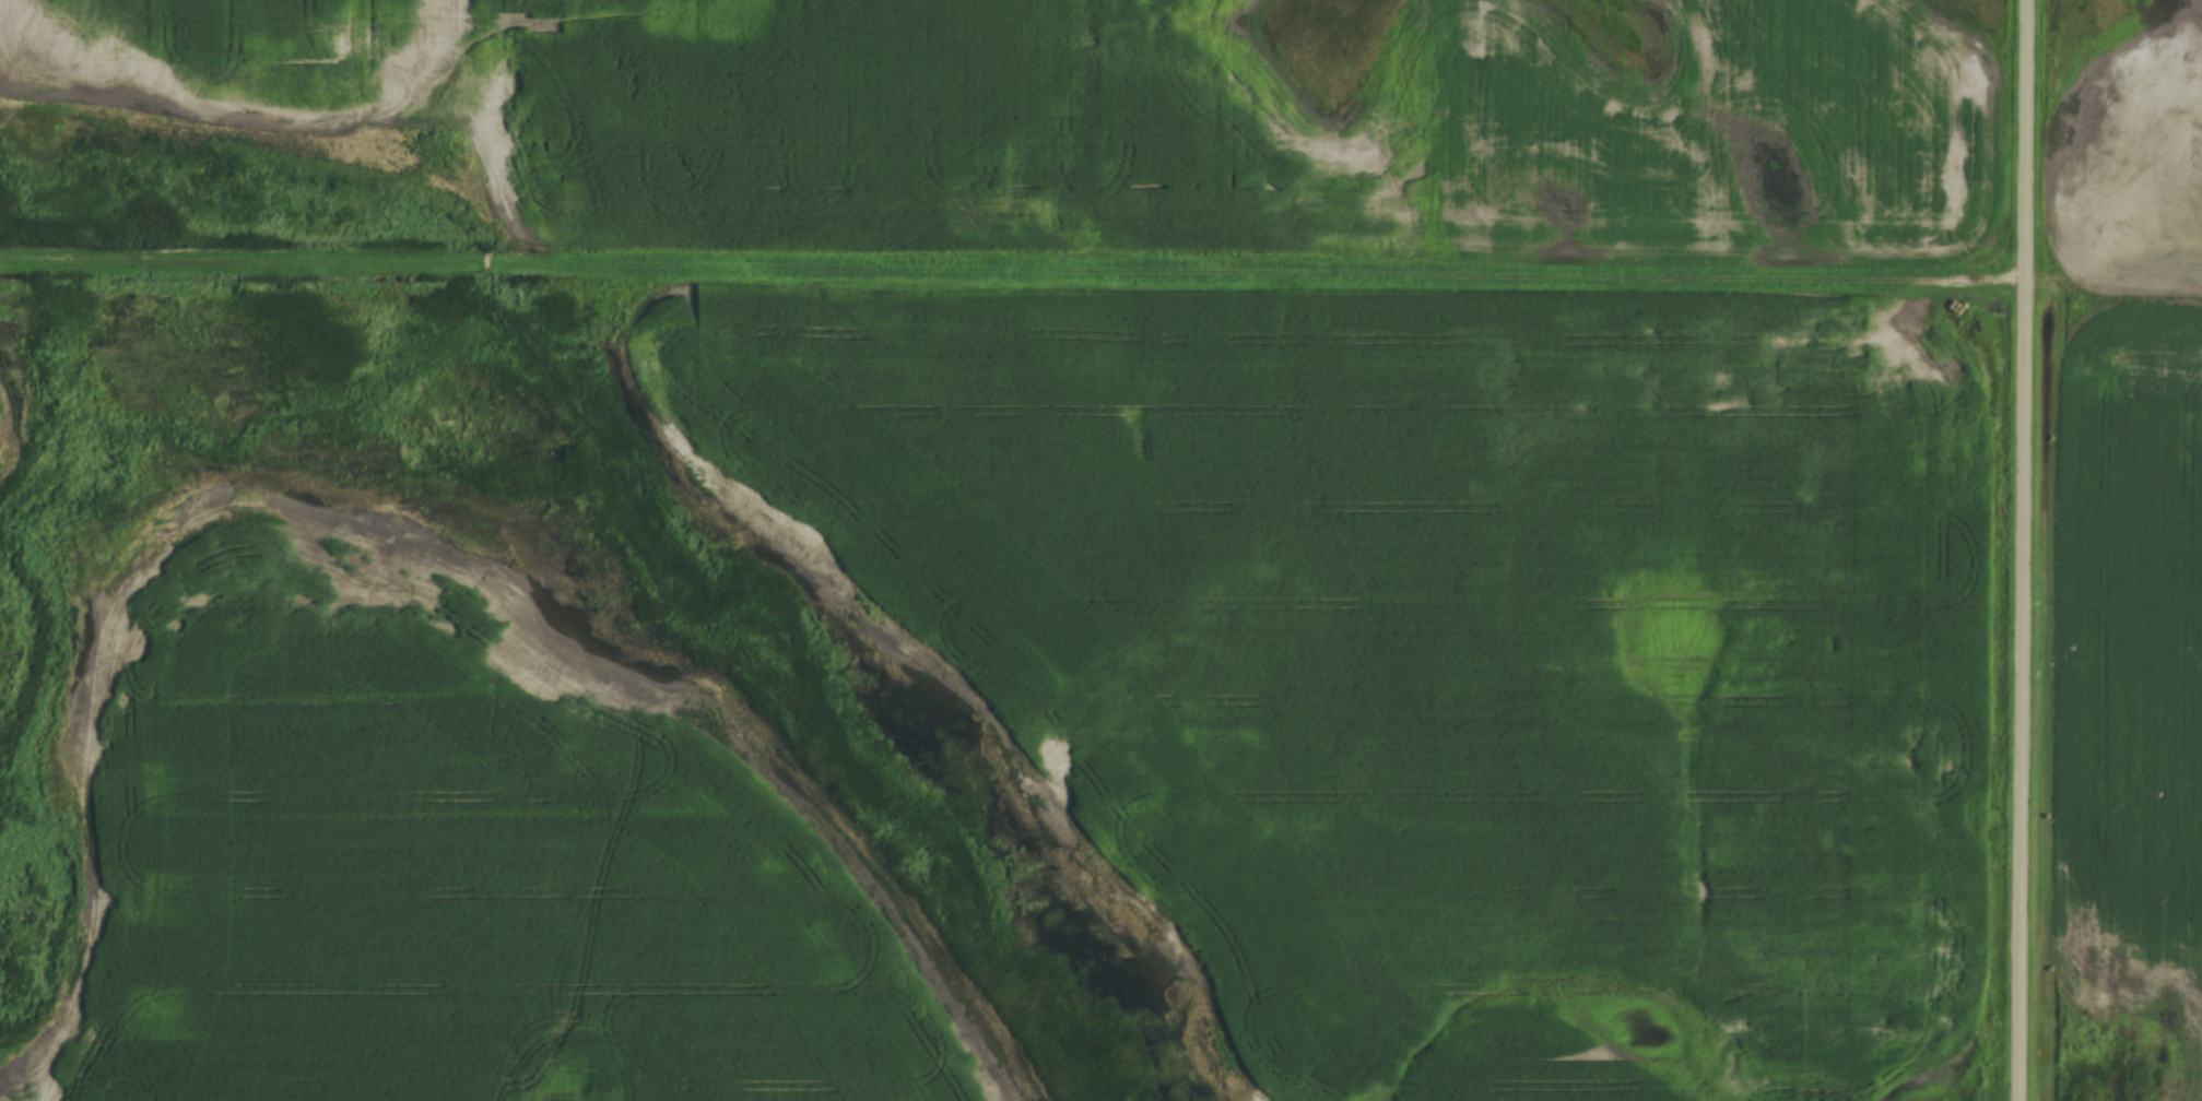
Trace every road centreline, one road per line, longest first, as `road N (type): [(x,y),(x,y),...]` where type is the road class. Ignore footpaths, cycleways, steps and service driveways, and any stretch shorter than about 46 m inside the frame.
road 1 (residential): [(2019,1100),(2027,0)]

